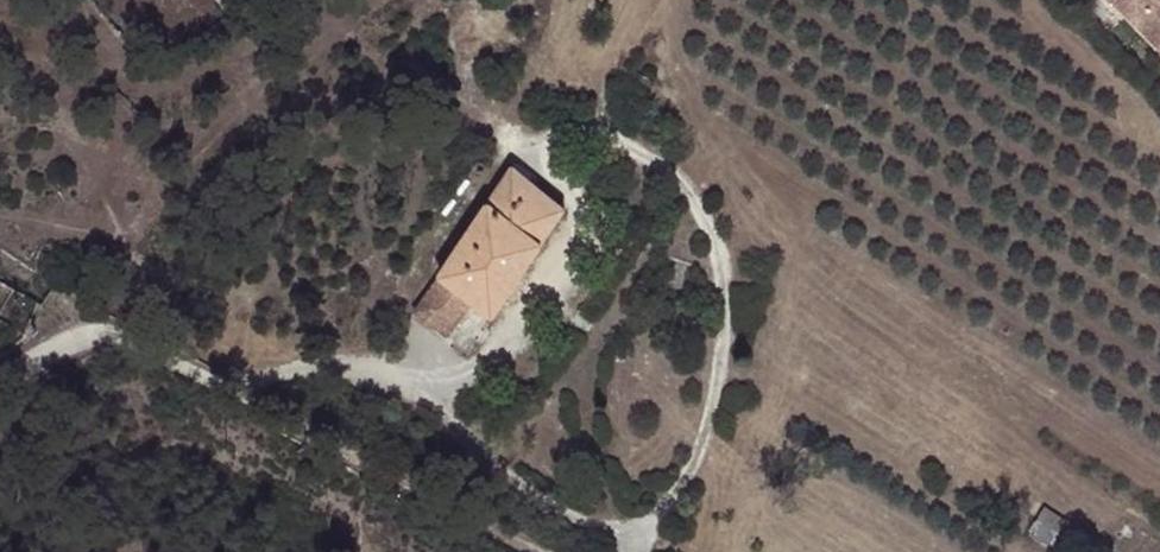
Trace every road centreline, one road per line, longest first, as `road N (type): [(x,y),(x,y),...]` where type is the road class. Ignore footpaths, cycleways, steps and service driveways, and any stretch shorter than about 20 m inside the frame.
road 1 (residential): [(0,379),(69,343),(136,341),(534,551)]

